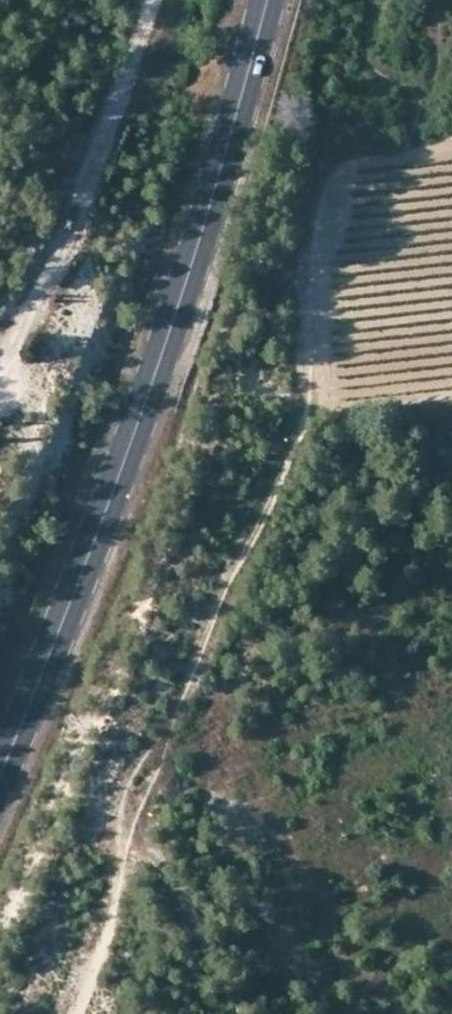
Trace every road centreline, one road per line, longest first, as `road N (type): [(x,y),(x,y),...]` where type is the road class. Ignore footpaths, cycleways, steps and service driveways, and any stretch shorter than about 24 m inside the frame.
road 1 (primary): [(0,774),(131,444),(267,0)]
road 2 (track): [(0,379),(73,221),(158,0)]
road 3 (track): [(243,1013),(150,845),(122,828)]

